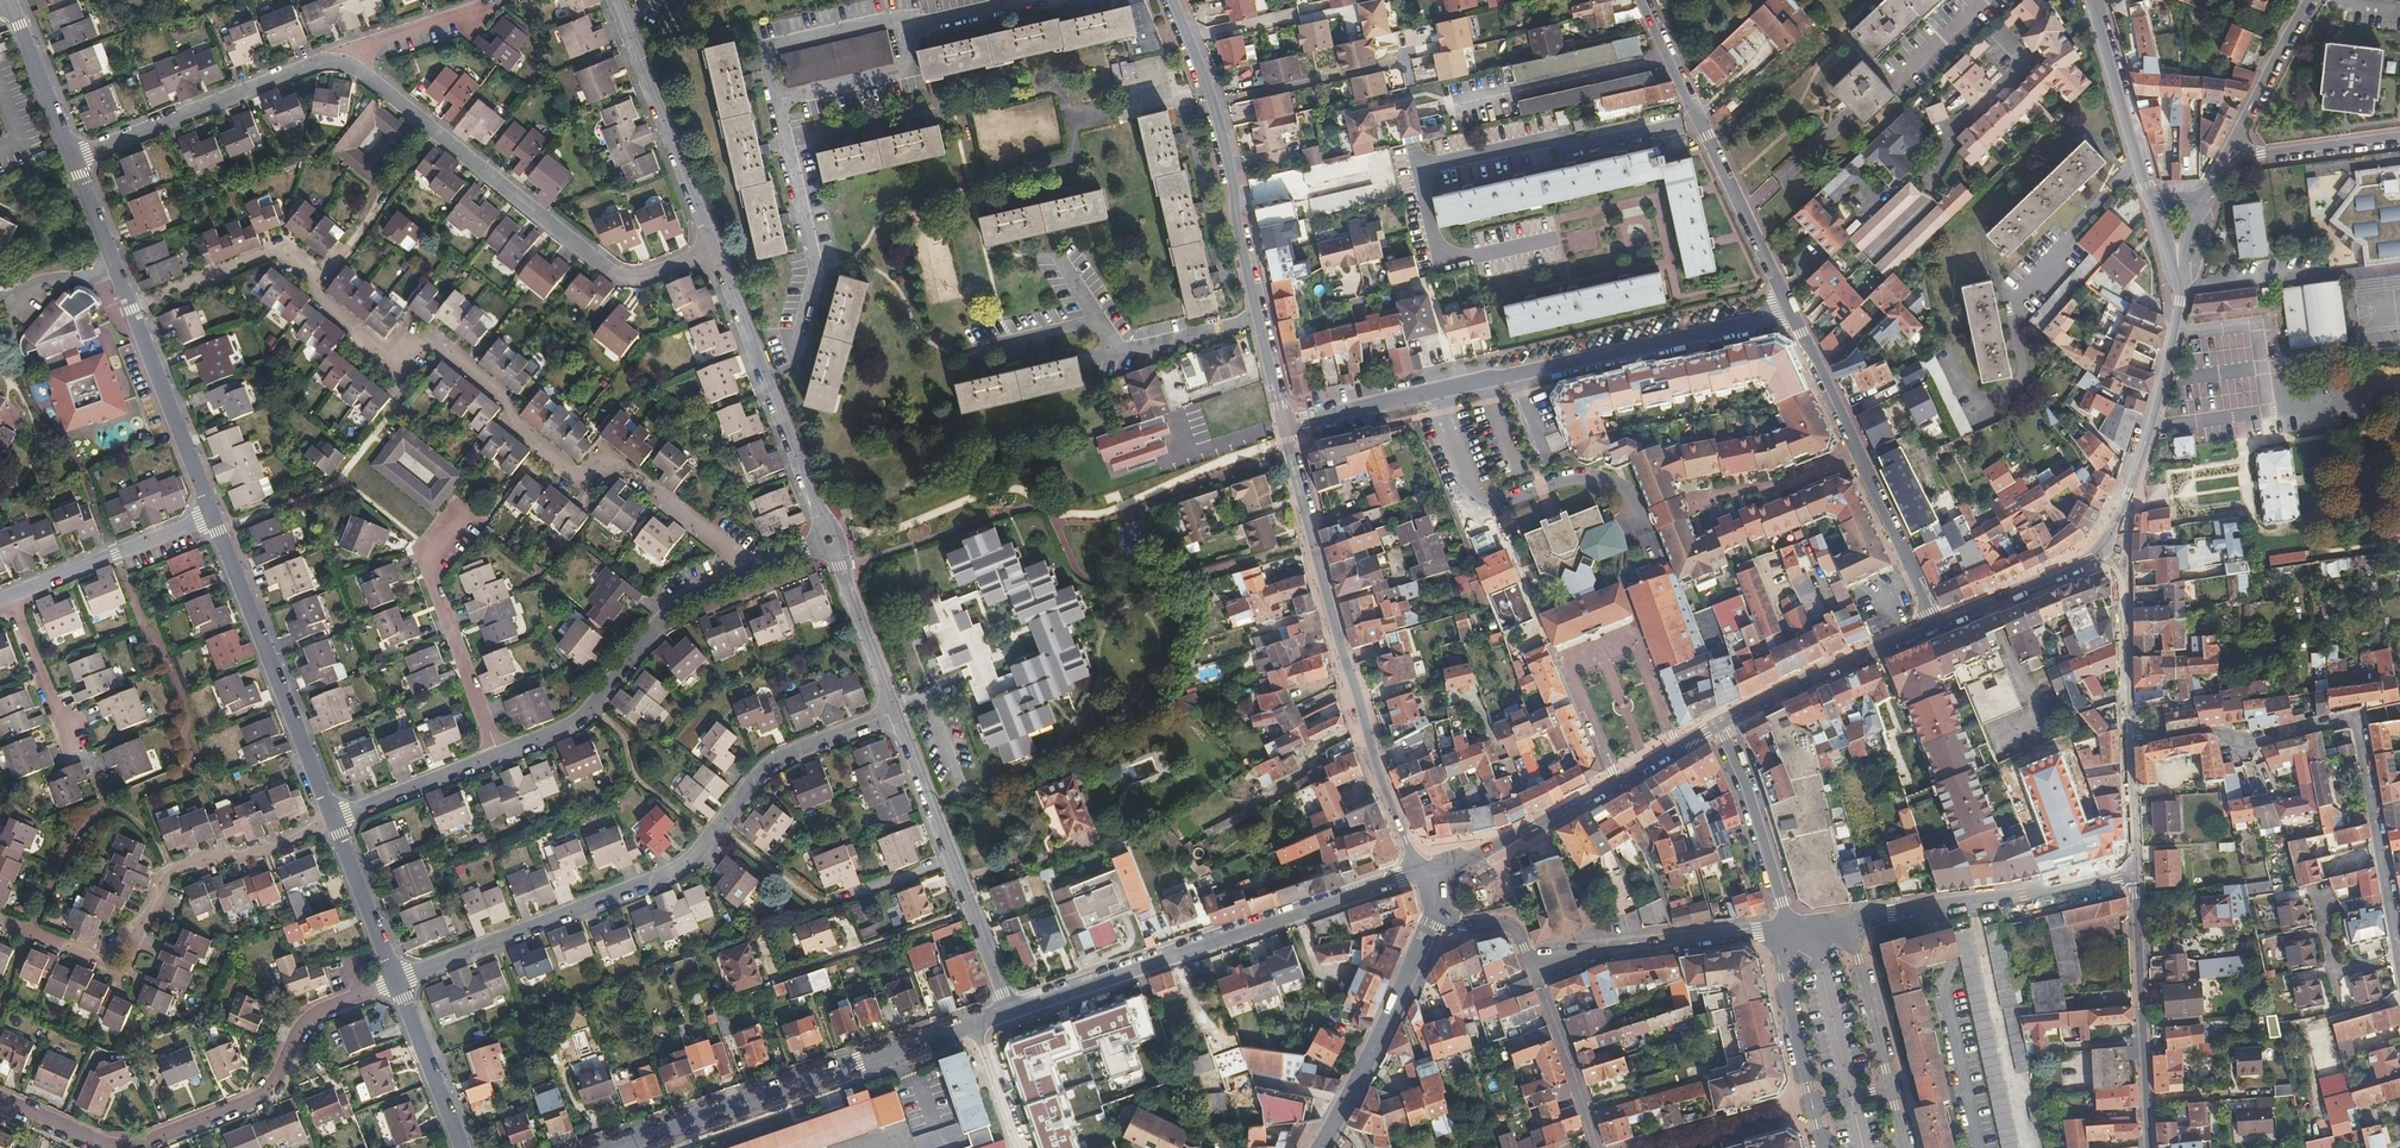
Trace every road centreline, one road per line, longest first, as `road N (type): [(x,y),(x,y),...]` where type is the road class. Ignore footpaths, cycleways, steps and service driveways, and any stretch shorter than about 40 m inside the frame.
road 1 (residential): [(746,572),(615,464),(573,476),(508,421),(502,398),(440,350),(391,356),(286,260),(256,258),(133,308)]
road 2 (residential): [(396,981),(674,872),(768,766),(895,711)]
road 3 (unclassified): [(1285,427),(1786,309)]
road 4 (unclassified): [(1699,121),(1576,147),(1544,139),(1419,172),(1438,256),(1470,258),(1555,238)]
road 5 (tertiary): [(1285,427),(1375,770),(1434,882)]
road 6 (residential): [(2125,743),(2206,731),(2249,742),(2357,724),(2399,951)]
road 7 (residential): [(340,59),(606,270),(645,277),(710,250)]
road 8 (unclassified): [(1011,1015),(1390,881),(1434,882)]
road 9 (tertiary): [(1171,0),(1214,116),(1285,427)]
road 10 (residential): [(0,923),(120,974),(163,876),(332,822)]
road 11 (unclassified): [(614,1147),(974,1027)]
road 12 (residential): [(212,515),(332,822)]
road 13 (residential): [(129,1147),(258,1098),(312,1016),(396,981)]
road 14 (residential): [(493,757),(568,728),(668,611),(746,572)]
road 15 (tertiary): [(1434,882),(1715,727)]
road 16 (unclassified): [(710,250),(829,540)]
road 17 (unclassified): [(2132,873),(1846,922)]
road 18 (residential): [(76,159),(317,60),(340,59)]
road 19 (tertiary): [(2148,1147),(2132,873)]
road 20 (unclassified): [(614,0),(710,250)]
road 21 (residential): [(455,524),(421,559),(493,757)]
road 22 (unclassified): [(1781,931),(1531,964)]
road 23 (tertiary): [(2108,542),(2148,429),(2178,302)]
road 24 (tertiary): [(1715,727),(1935,625)]
road 25 (tertiary): [(1427,931),(1320,1147)]
road 26 (unclassified): [(1902,1147),(1846,922)]
road 27 (residential): [(133,308),(212,515)]
road 28 (residential): [(7,597),(212,515)]
road 29 (unclassified): [(1781,931),(1780,982),(1818,1147)]
road 30 (unclassified): [(1715,727),(1745,790),(1780,904),(1781,931)]
road 31 (tertiary): [(2151,200),(2093,0)]
road 32 (unclassified): [(1786,309),(1699,121)]
road 33 (tertiary): [(2125,743),(2121,591),(2108,542)]
road 34 (unknown): [(1561,662),(1632,634),(1675,748)]
road 35 (unclassified): [(1531,964),(1597,1147)]
road 36 (tertiary): [(1935,625),(2089,559),(2108,542)]
road 37 (unclassified): [(1935,625),(1856,456)]
road 38 (unclassified): [(829,540),(895,711)]
road 39 (residential): [(396,981),(459,1147)]
road 40 (unclassified): [(2312,0),(2228,156)]
road 41 (residential): [(332,822),(493,757)]
road 42 (residential): [(2228,156),(2399,137)]
road 43 (residential): [(11,0),(76,159)]
road 44 (residential): [(332,822),(396,981)]
road 45 (residential): [(1856,456),(1782,486),(1694,505)]
road 46 (unclassified): [(953,860),(1011,1015)]
road 47 (unclassified): [(1856,456),(1786,309)]
road 48 (unclassified): [(895,711),(953,860)]
road 49 (residential): [(76,159),(133,308)]
road 50 (residential): [(7,597),(43,692),(75,729)]
road 51 (residential): [(340,59),(442,19),(474,17)]
road 52 (unclassified): [(1699,121),(1642,0)]
road 53 (unknown): [(1615,783),(1561,662)]
road 54 (tertiary): [(2132,873),(2125,743)]
road 55 (residential): [(974,1027),(1018,1147)]
road 56 (residential): [(835,899),(953,860)]
road 57 (residential): [(0,1101),(115,1147)]
road 58 (residential): [(1531,964),(1515,932),(1464,924),(1434,906)]

